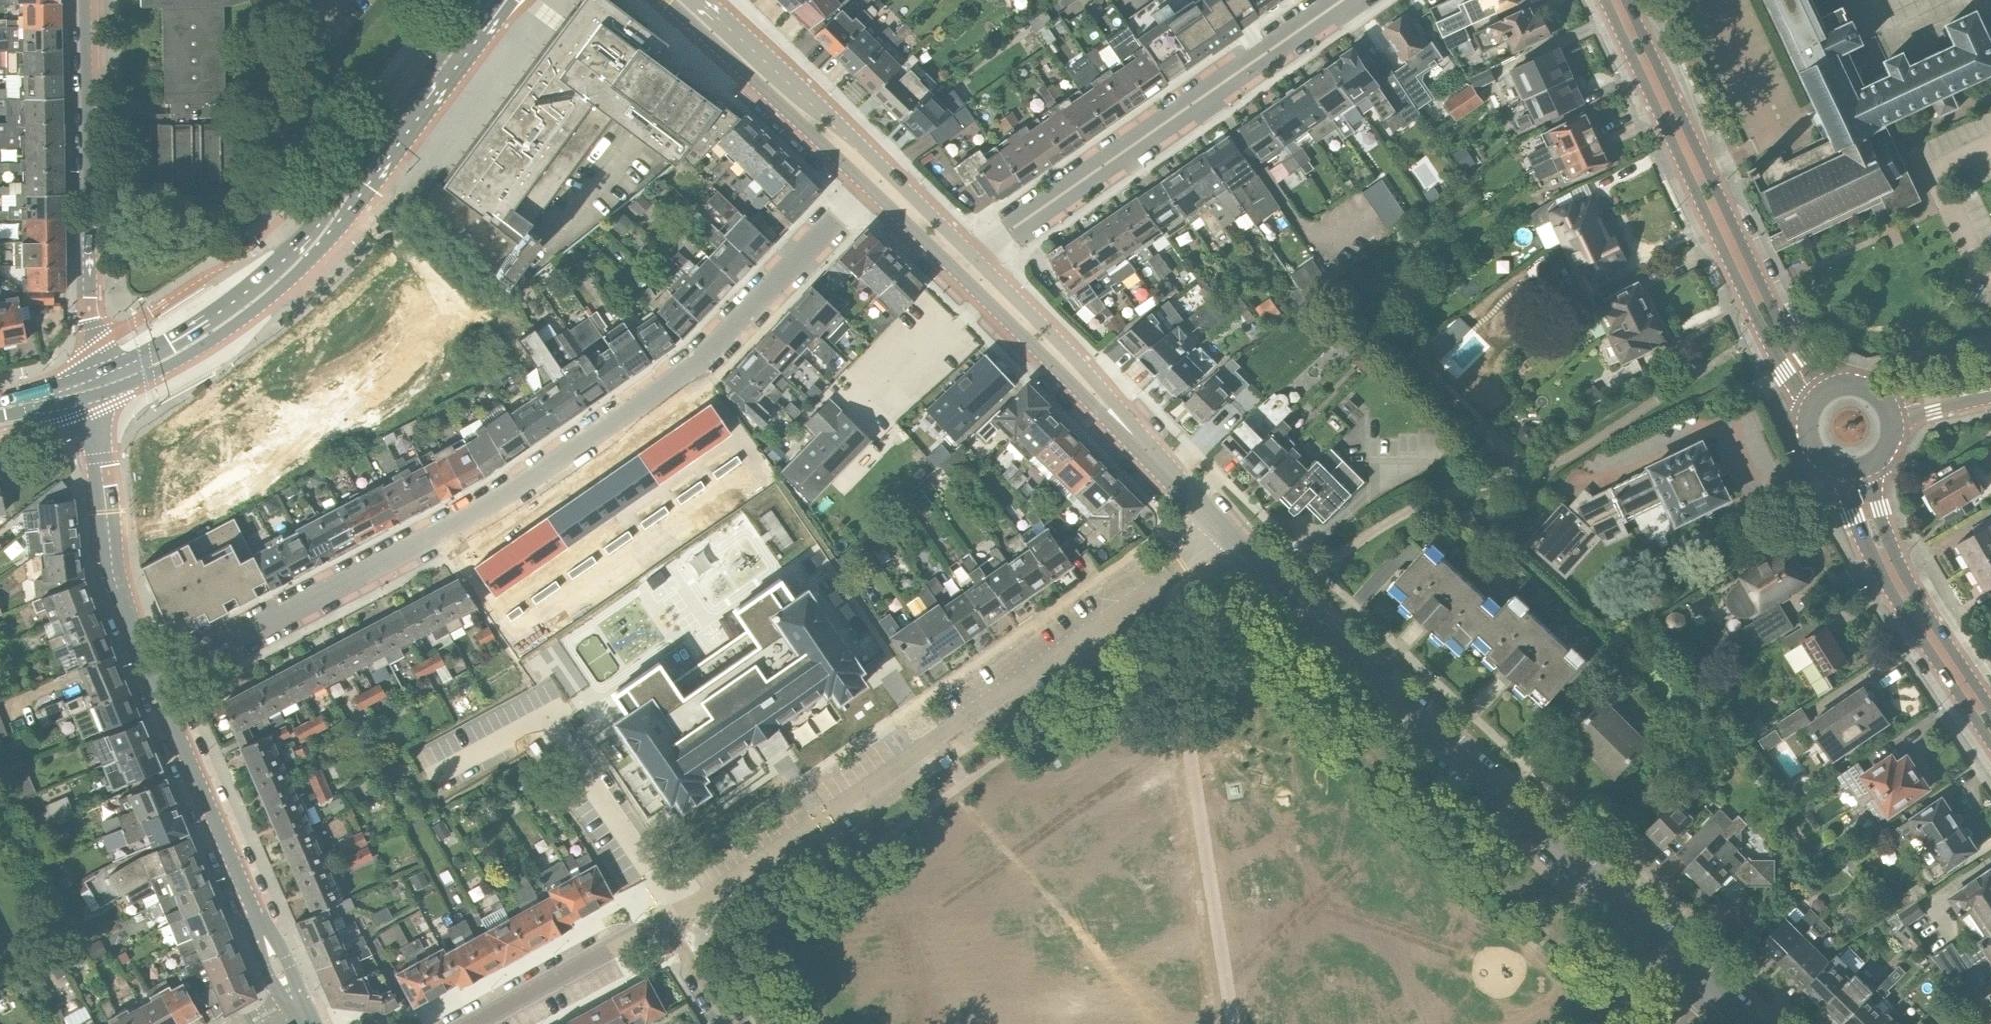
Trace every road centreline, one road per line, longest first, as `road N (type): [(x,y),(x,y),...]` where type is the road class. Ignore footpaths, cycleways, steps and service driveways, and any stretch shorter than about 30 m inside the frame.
road 1 (residential): [(151,681),(495,503),(695,366),(877,177)]
road 2 (residential): [(1720,1000),(1229,531)]
road 3 (tertiary): [(94,385),(198,333),(301,251),(355,198),(498,0)]
road 4 (residential): [(831,813),(1229,531)]
road 5 (residential): [(967,263),(1350,0)]
road 6 (tertiary): [(1822,394),(1766,327),(1615,0)]
road 7 (residential): [(86,0),(94,385)]
road 8 (residential): [(1229,531),(967,263)]
road 9 (residential): [(298,1001),(251,916),(151,681)]
road 10 (residential): [(151,681),(114,581),(94,385)]
road 11 (tertiary): [(1990,733),(1889,565),(1858,470)]
road 12 (residential): [(877,177),(681,0)]
road 13 (residential): [(470,1023),(667,920)]
road 14 (residential): [(667,920),(814,824)]
road 15 (residential): [(967,263),(877,177)]

